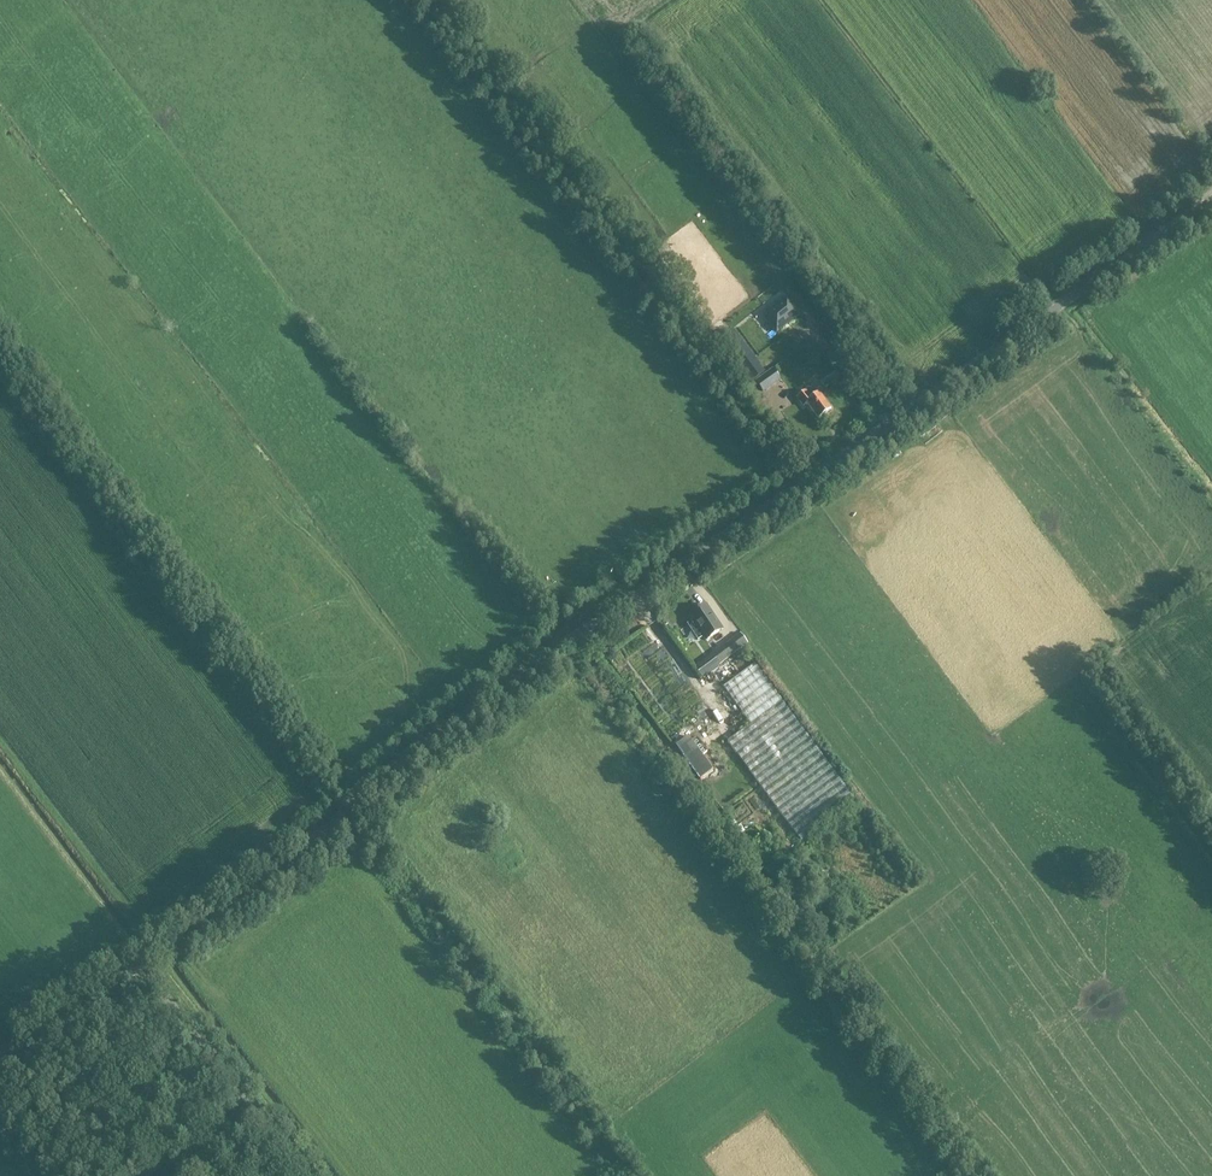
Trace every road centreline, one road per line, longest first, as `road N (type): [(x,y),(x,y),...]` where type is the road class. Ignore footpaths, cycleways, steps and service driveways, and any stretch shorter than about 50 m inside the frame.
road 1 (unclassified): [(145,966),(328,836),(373,785),(424,747),(1211,202)]
road 2 (unclassified): [(304,1175),(145,966)]
road 3 (unclassified): [(0,1064),(145,966)]

